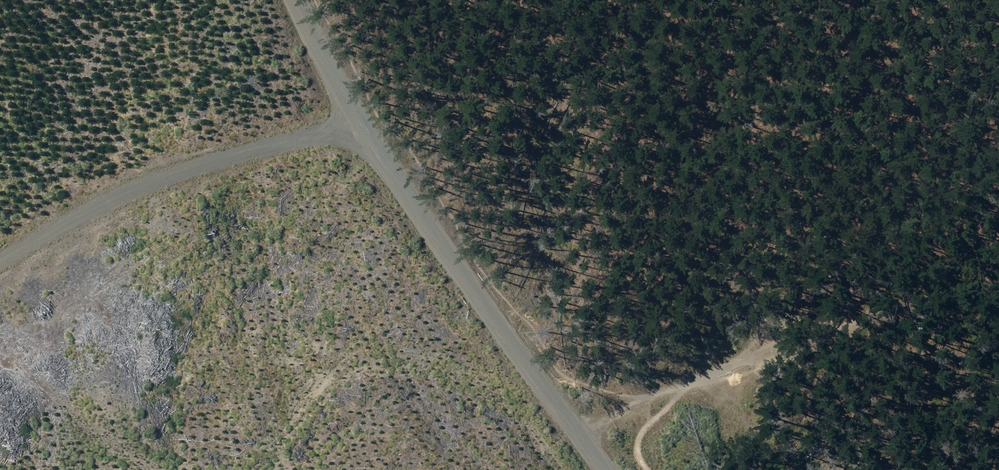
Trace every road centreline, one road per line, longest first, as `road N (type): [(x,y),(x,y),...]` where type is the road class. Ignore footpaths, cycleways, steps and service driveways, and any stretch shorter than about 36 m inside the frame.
road 1 (track): [(291,0),(348,136),(609,469)]
road 2 (track): [(0,269),(140,187),(348,136)]
road 3 (track): [(998,211),(751,276)]

